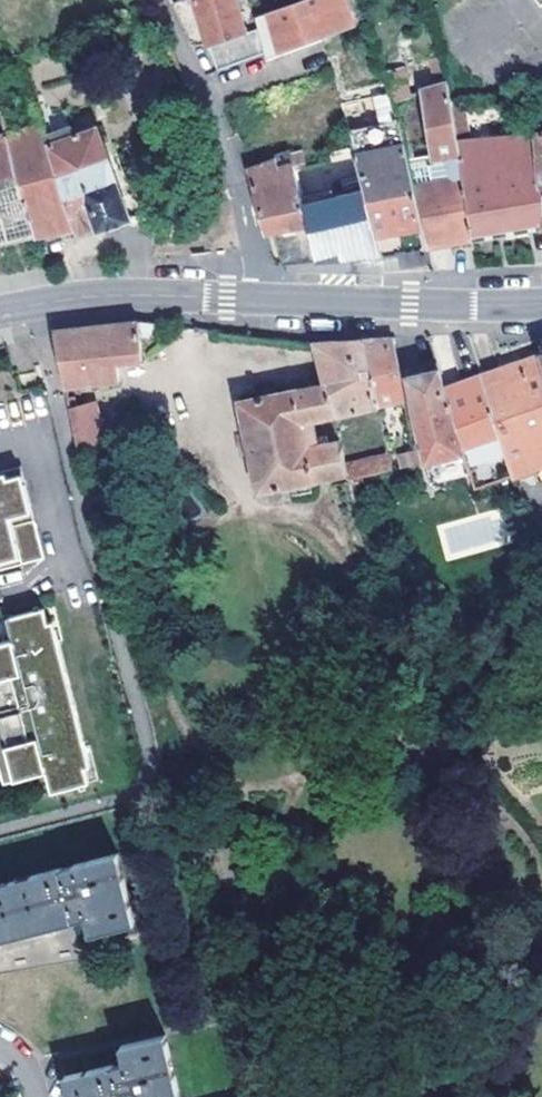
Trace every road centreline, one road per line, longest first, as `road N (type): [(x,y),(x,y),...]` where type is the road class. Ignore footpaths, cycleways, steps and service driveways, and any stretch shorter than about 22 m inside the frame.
road 1 (residential): [(259,299),(229,157),(160,0)]
road 2 (tertiary): [(259,299),(541,302)]
road 3 (tertiary): [(0,311),(117,294),(259,299)]

